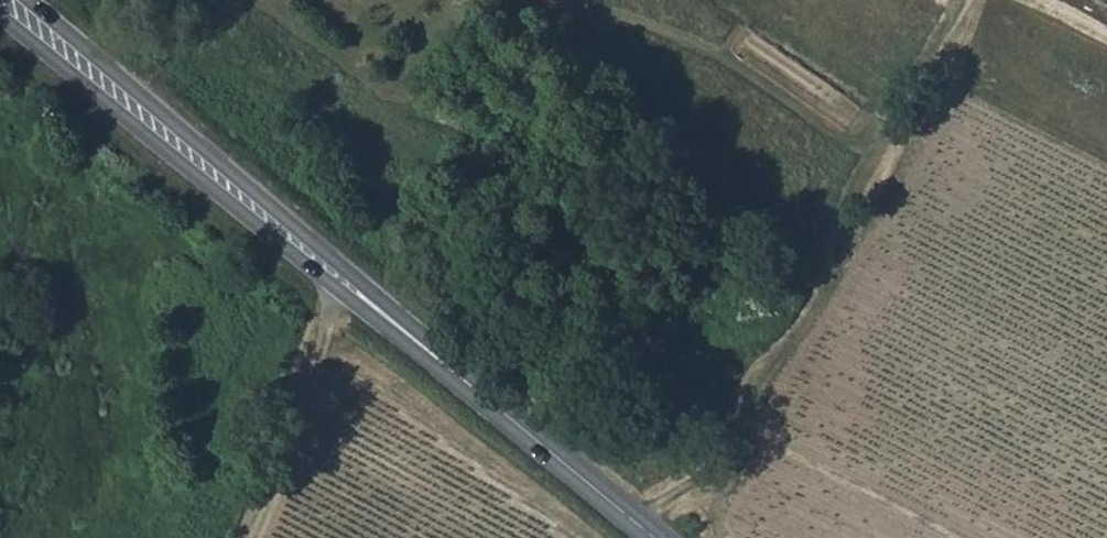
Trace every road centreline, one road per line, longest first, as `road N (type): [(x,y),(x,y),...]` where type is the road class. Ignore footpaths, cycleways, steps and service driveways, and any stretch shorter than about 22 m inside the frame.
road 1 (track): [(645,528),(722,459),(830,285),(836,227),(967,0)]
road 2 (secondary): [(0,17),(183,169),(337,274)]
road 3 (secondary): [(337,274),(26,0)]
road 4 (secondary): [(337,274),(657,537)]
road 5 (track): [(248,537),(276,479),(337,274)]
road 6 (track): [(200,0),(129,121)]

